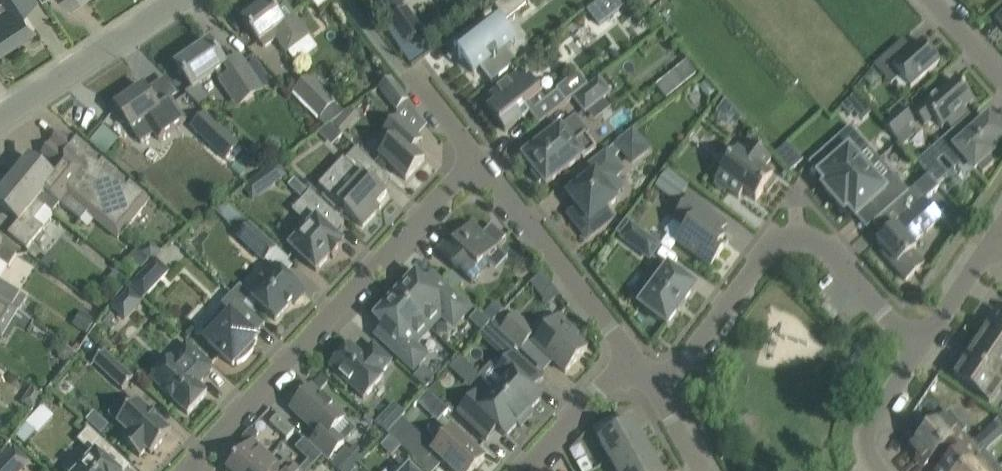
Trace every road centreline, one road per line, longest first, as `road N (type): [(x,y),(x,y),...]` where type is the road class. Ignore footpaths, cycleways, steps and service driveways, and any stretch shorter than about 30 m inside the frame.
road 1 (residential): [(185,470),(478,160)]
road 2 (residential): [(659,393),(777,250),(801,237),(824,246),(920,349)]
road 3 (residential): [(634,359),(478,160)]
road 4 (tertiary): [(0,117),(178,0)]
road 5 (residential): [(524,470),(634,359)]
road 6 (residential): [(920,349),(1001,230)]
road 7 (residential): [(887,470),(870,452),(872,424),(920,349)]

